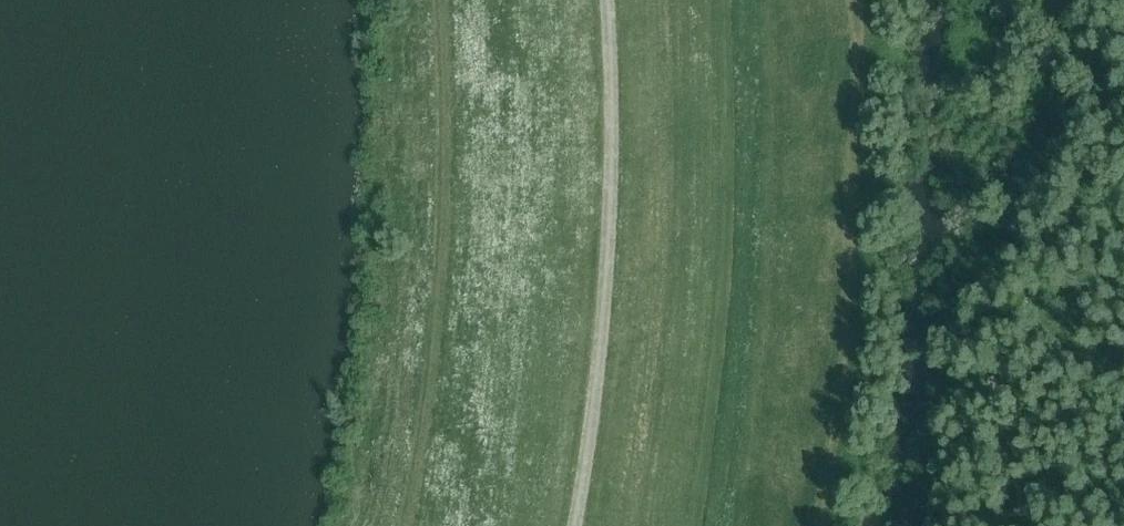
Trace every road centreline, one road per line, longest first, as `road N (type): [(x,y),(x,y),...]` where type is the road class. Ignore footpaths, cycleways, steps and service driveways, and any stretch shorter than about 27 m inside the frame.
road 1 (track): [(611,0),(617,180),(608,318),(578,525)]

